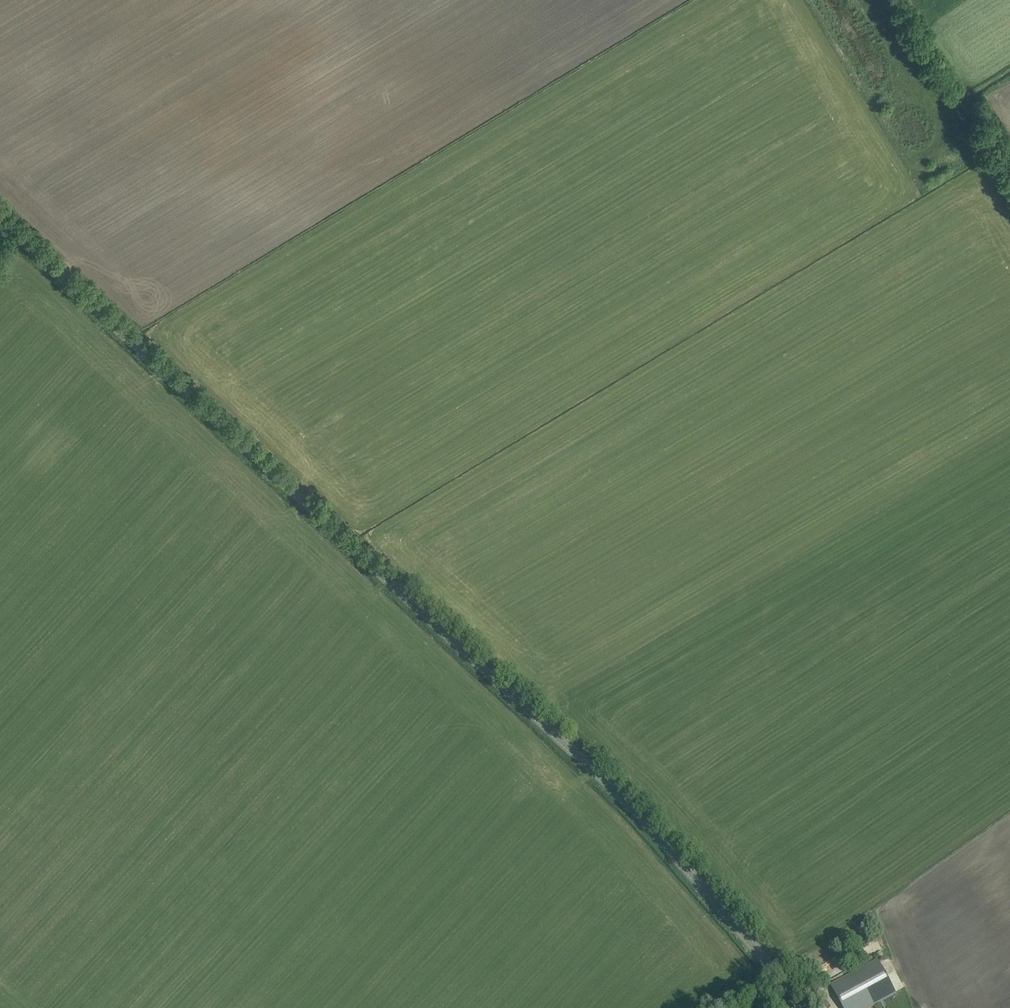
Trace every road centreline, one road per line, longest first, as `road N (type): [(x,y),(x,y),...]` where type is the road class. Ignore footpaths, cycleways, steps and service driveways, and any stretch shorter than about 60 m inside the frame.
road 1 (unclassified): [(797,1007),(759,952),(637,812),(0,216)]

